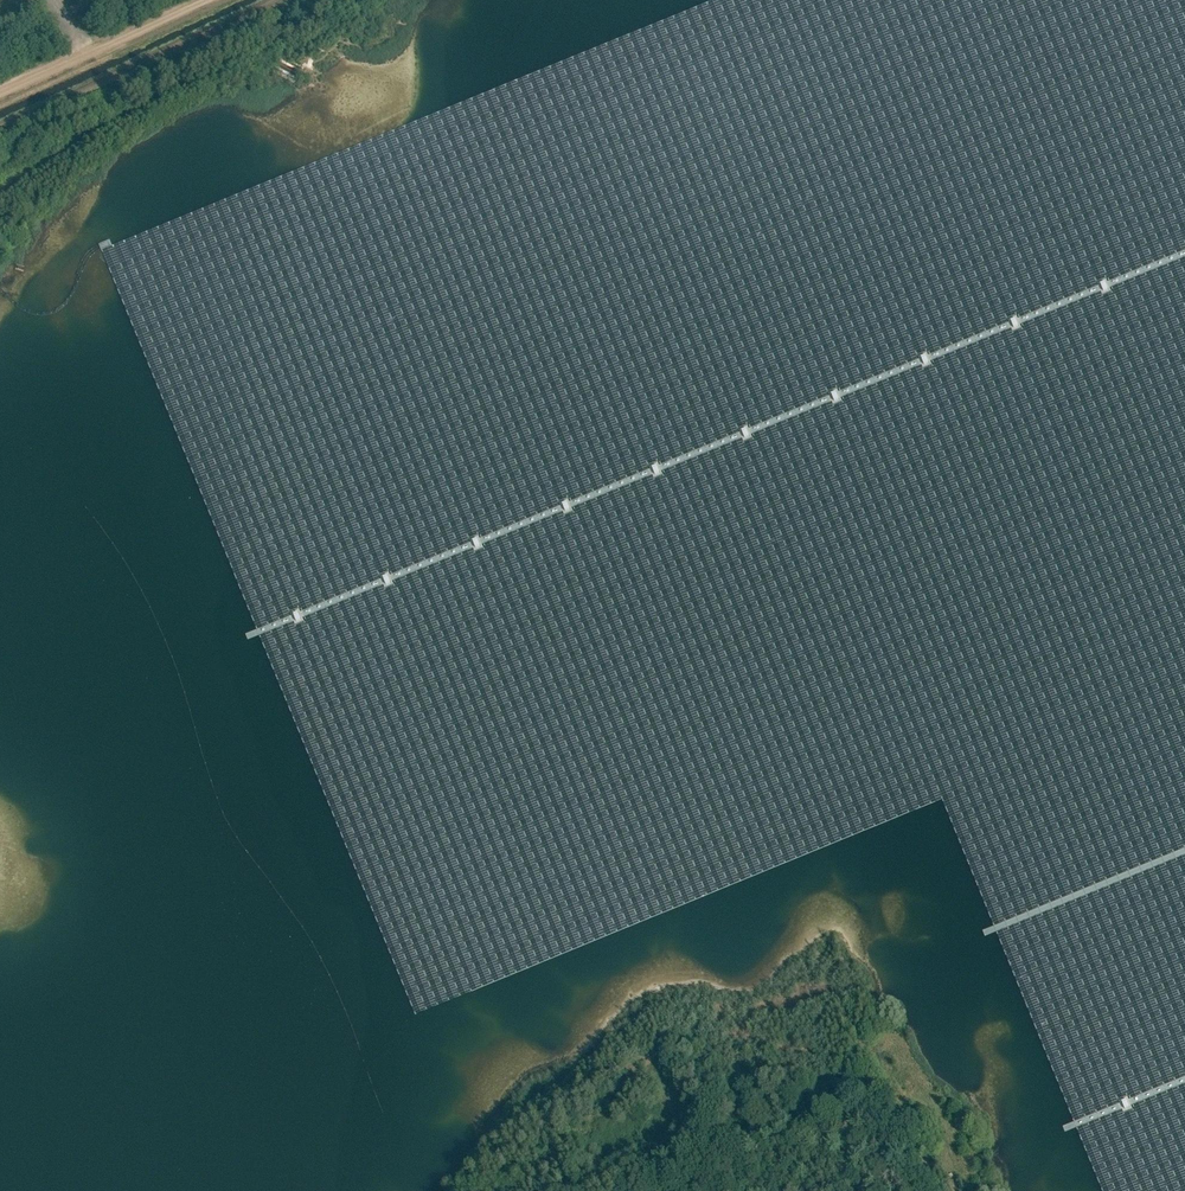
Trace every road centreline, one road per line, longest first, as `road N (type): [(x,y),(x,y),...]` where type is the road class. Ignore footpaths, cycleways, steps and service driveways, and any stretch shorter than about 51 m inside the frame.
road 1 (track): [(0,91),(191,0)]

